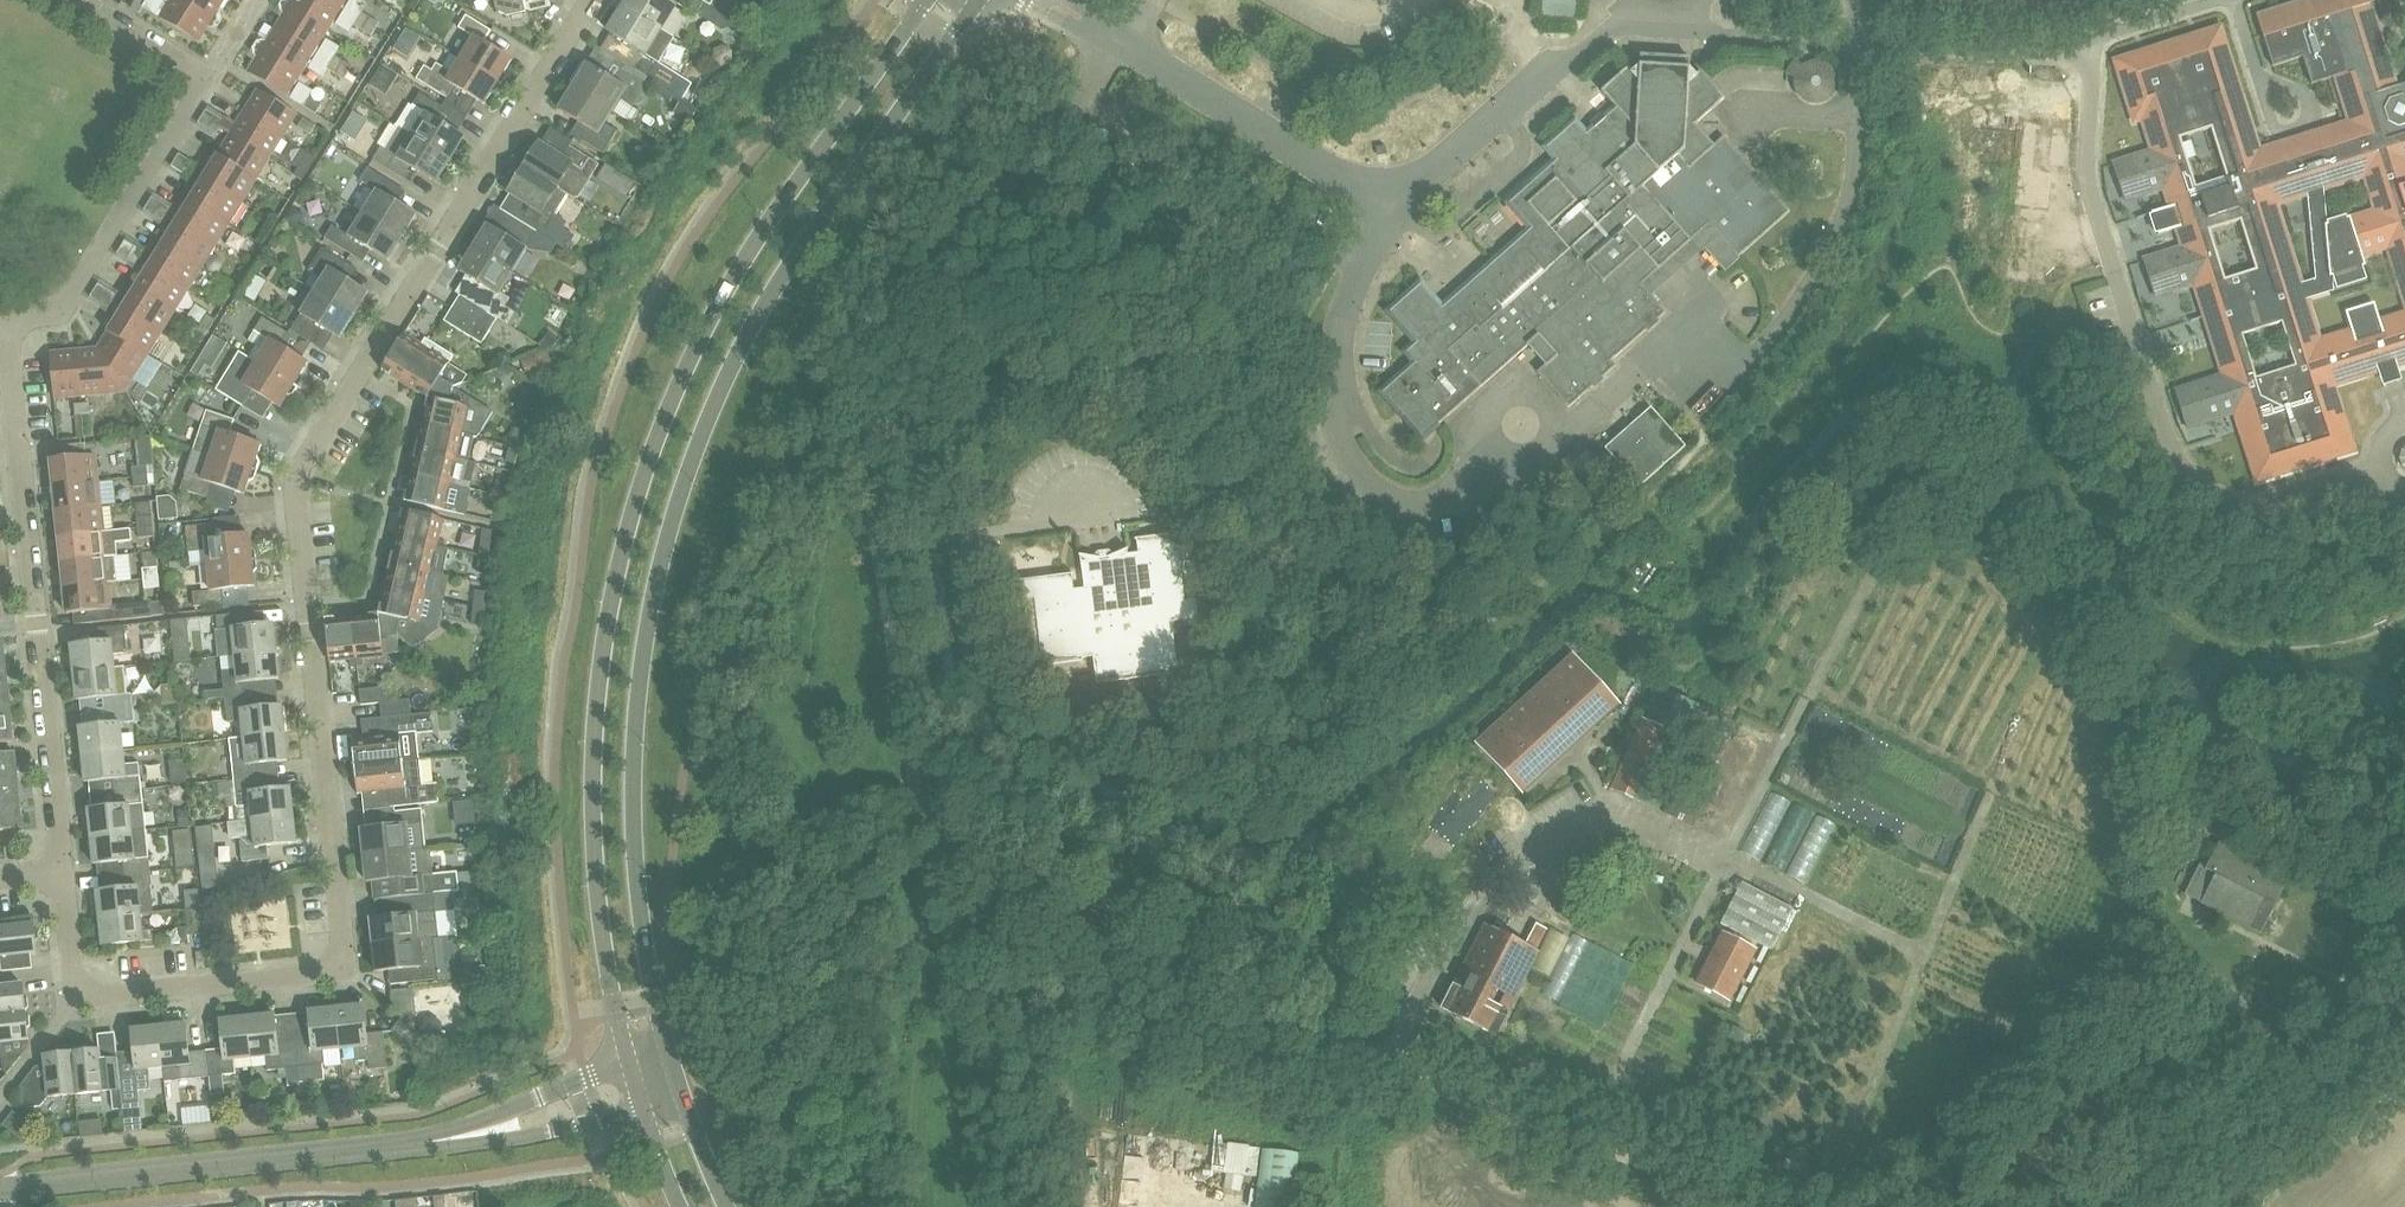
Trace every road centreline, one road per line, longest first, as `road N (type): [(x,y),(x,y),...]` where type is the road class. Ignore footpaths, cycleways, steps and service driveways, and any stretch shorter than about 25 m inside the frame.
road 1 (residential): [(63,878),(75,978),(90,995),(314,974),(339,957),(299,483),(597,0)]
road 2 (unclassified): [(1371,1054),(944,826),(921,804),(914,784),(852,339),(1088,91),(1125,41)]
road 3 (secondary): [(928,0),(740,265),(666,417),(637,515),(603,686),(597,778),(608,948),(638,1088)]
road 4 (secondary): [(678,1073),(648,938),(637,793),(648,646),(677,522),(721,389),(774,290),(984,0)]
road 5 (unclassified): [(0,1189),(415,1145),(546,1119),(638,1088)]
road 6 (track): [(1371,1054),(1656,1172),(1745,1194),(1933,1206)]
road 7 (residential): [(63,878),(4,318)]
road 8 (track): [(1977,1206),(2068,1192),(2193,1134),(2404,987)]
road 9 (residential): [(4,318),(67,311),(205,84),(73,0)]
road 10 (unclassified): [(1396,212),(1125,41)]
road 11 (residential): [(1396,212),(1614,28)]
road 12 (secondary): [(730,1206),(678,1073)]
road 13 (secondary): [(638,1088),(685,1206)]

